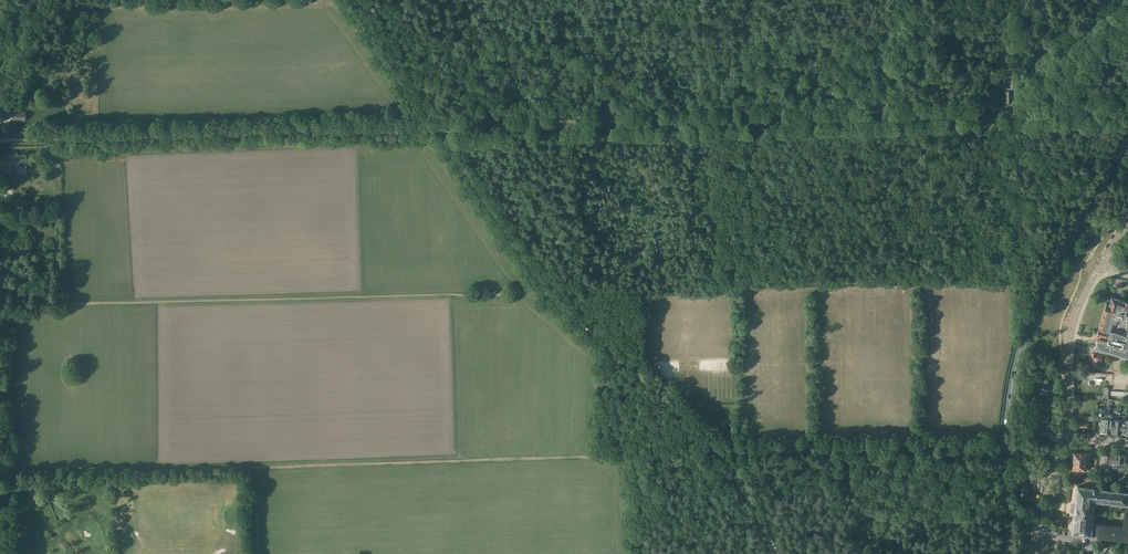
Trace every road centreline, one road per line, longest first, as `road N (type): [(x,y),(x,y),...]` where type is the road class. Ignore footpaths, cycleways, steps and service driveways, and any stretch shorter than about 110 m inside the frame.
road 1 (primary): [(1008,553),(1005,450),(1015,366),(1061,256),(1127,144)]
road 2 (residential): [(1062,439),(1070,337),(1100,267)]
road 3 (track): [(354,0),(437,127)]

